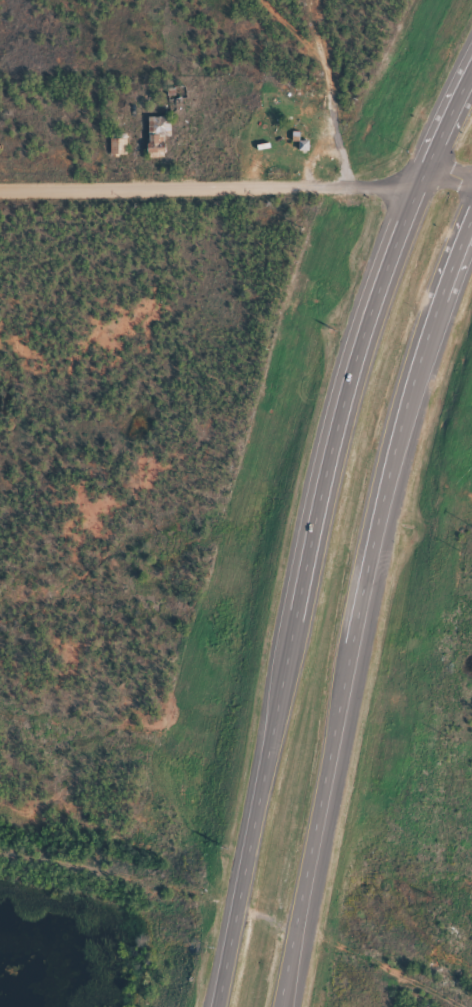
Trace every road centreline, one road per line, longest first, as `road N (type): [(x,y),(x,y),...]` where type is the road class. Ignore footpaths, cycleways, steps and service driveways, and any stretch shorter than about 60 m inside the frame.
road 1 (trunk): [(471,71),(388,260),(325,465),(212,1006)]
road 2 (trunk): [(276,1006),(384,480),(471,217)]
road 3 (residential): [(471,183),(0,188)]
road 4 (trunk): [(239,879),(207,1006)]

